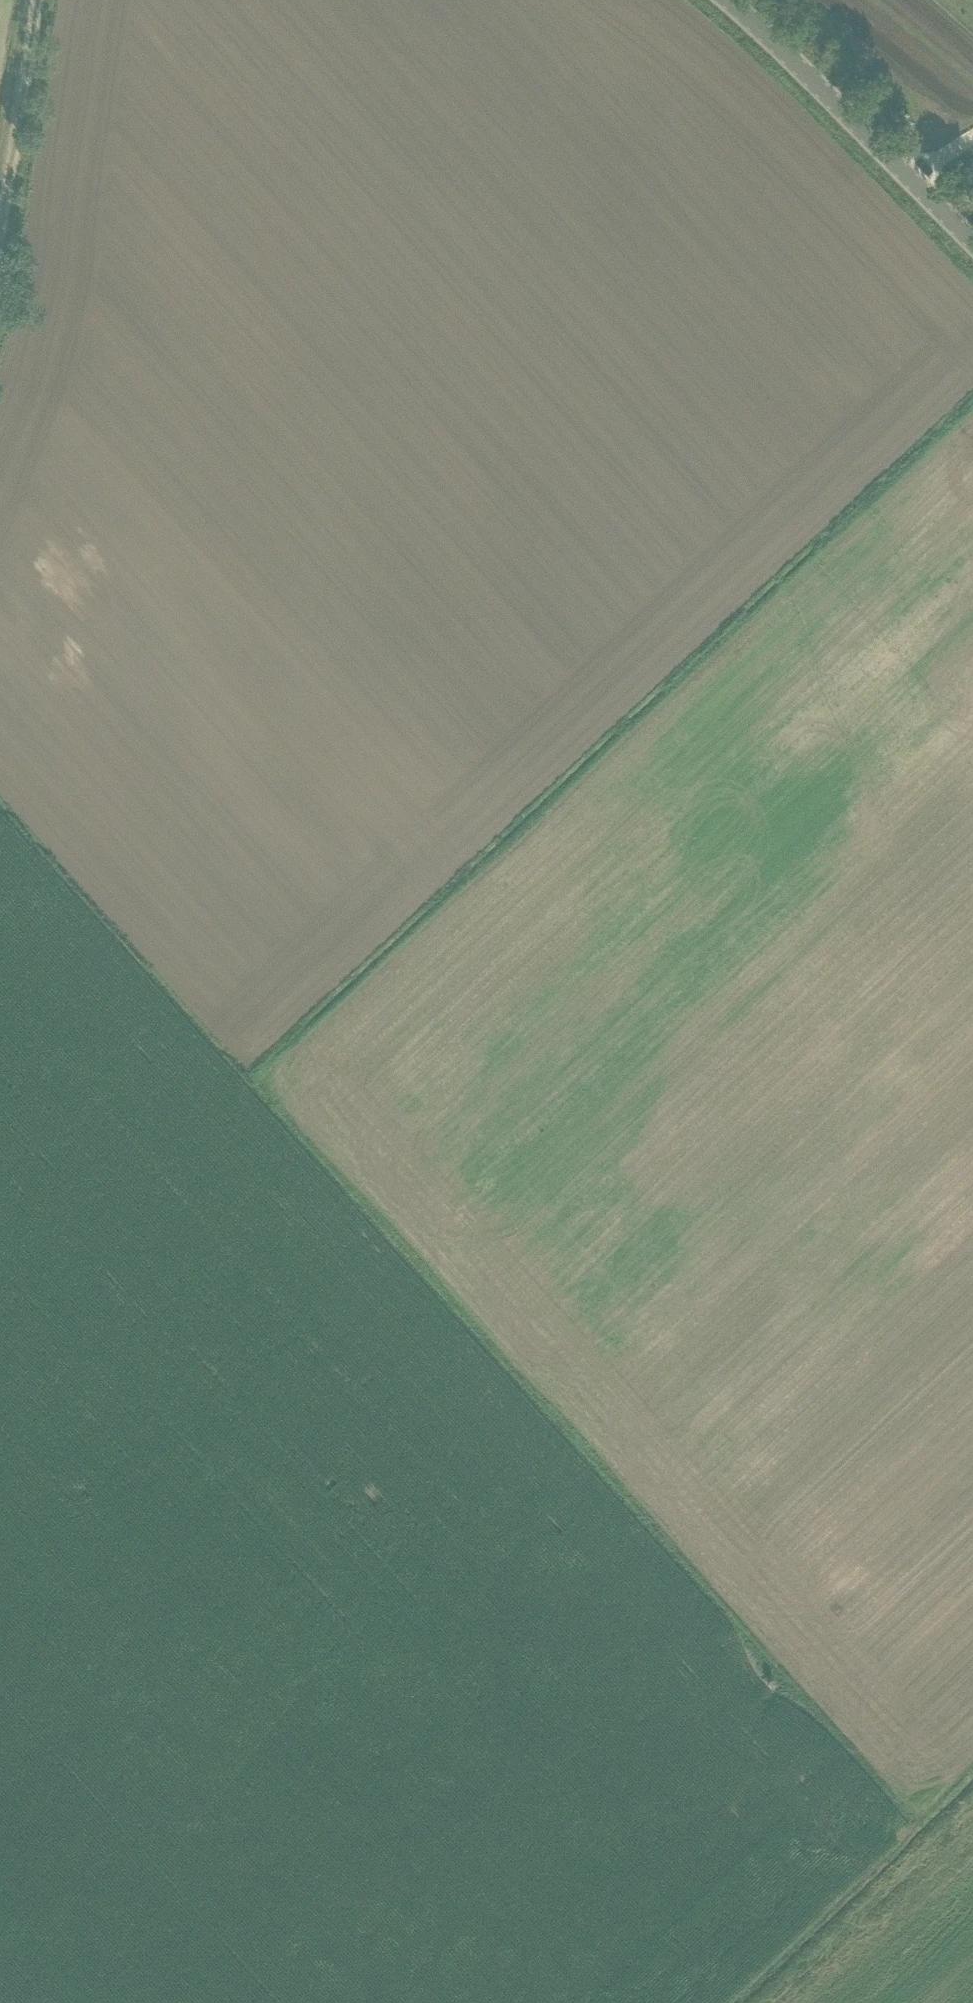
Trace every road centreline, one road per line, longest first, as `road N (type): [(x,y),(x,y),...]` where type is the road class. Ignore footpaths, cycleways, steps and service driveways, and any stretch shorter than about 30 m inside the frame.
road 1 (unclassified): [(972,249),(723,0)]
road 2 (track): [(34,0),(0,219)]

